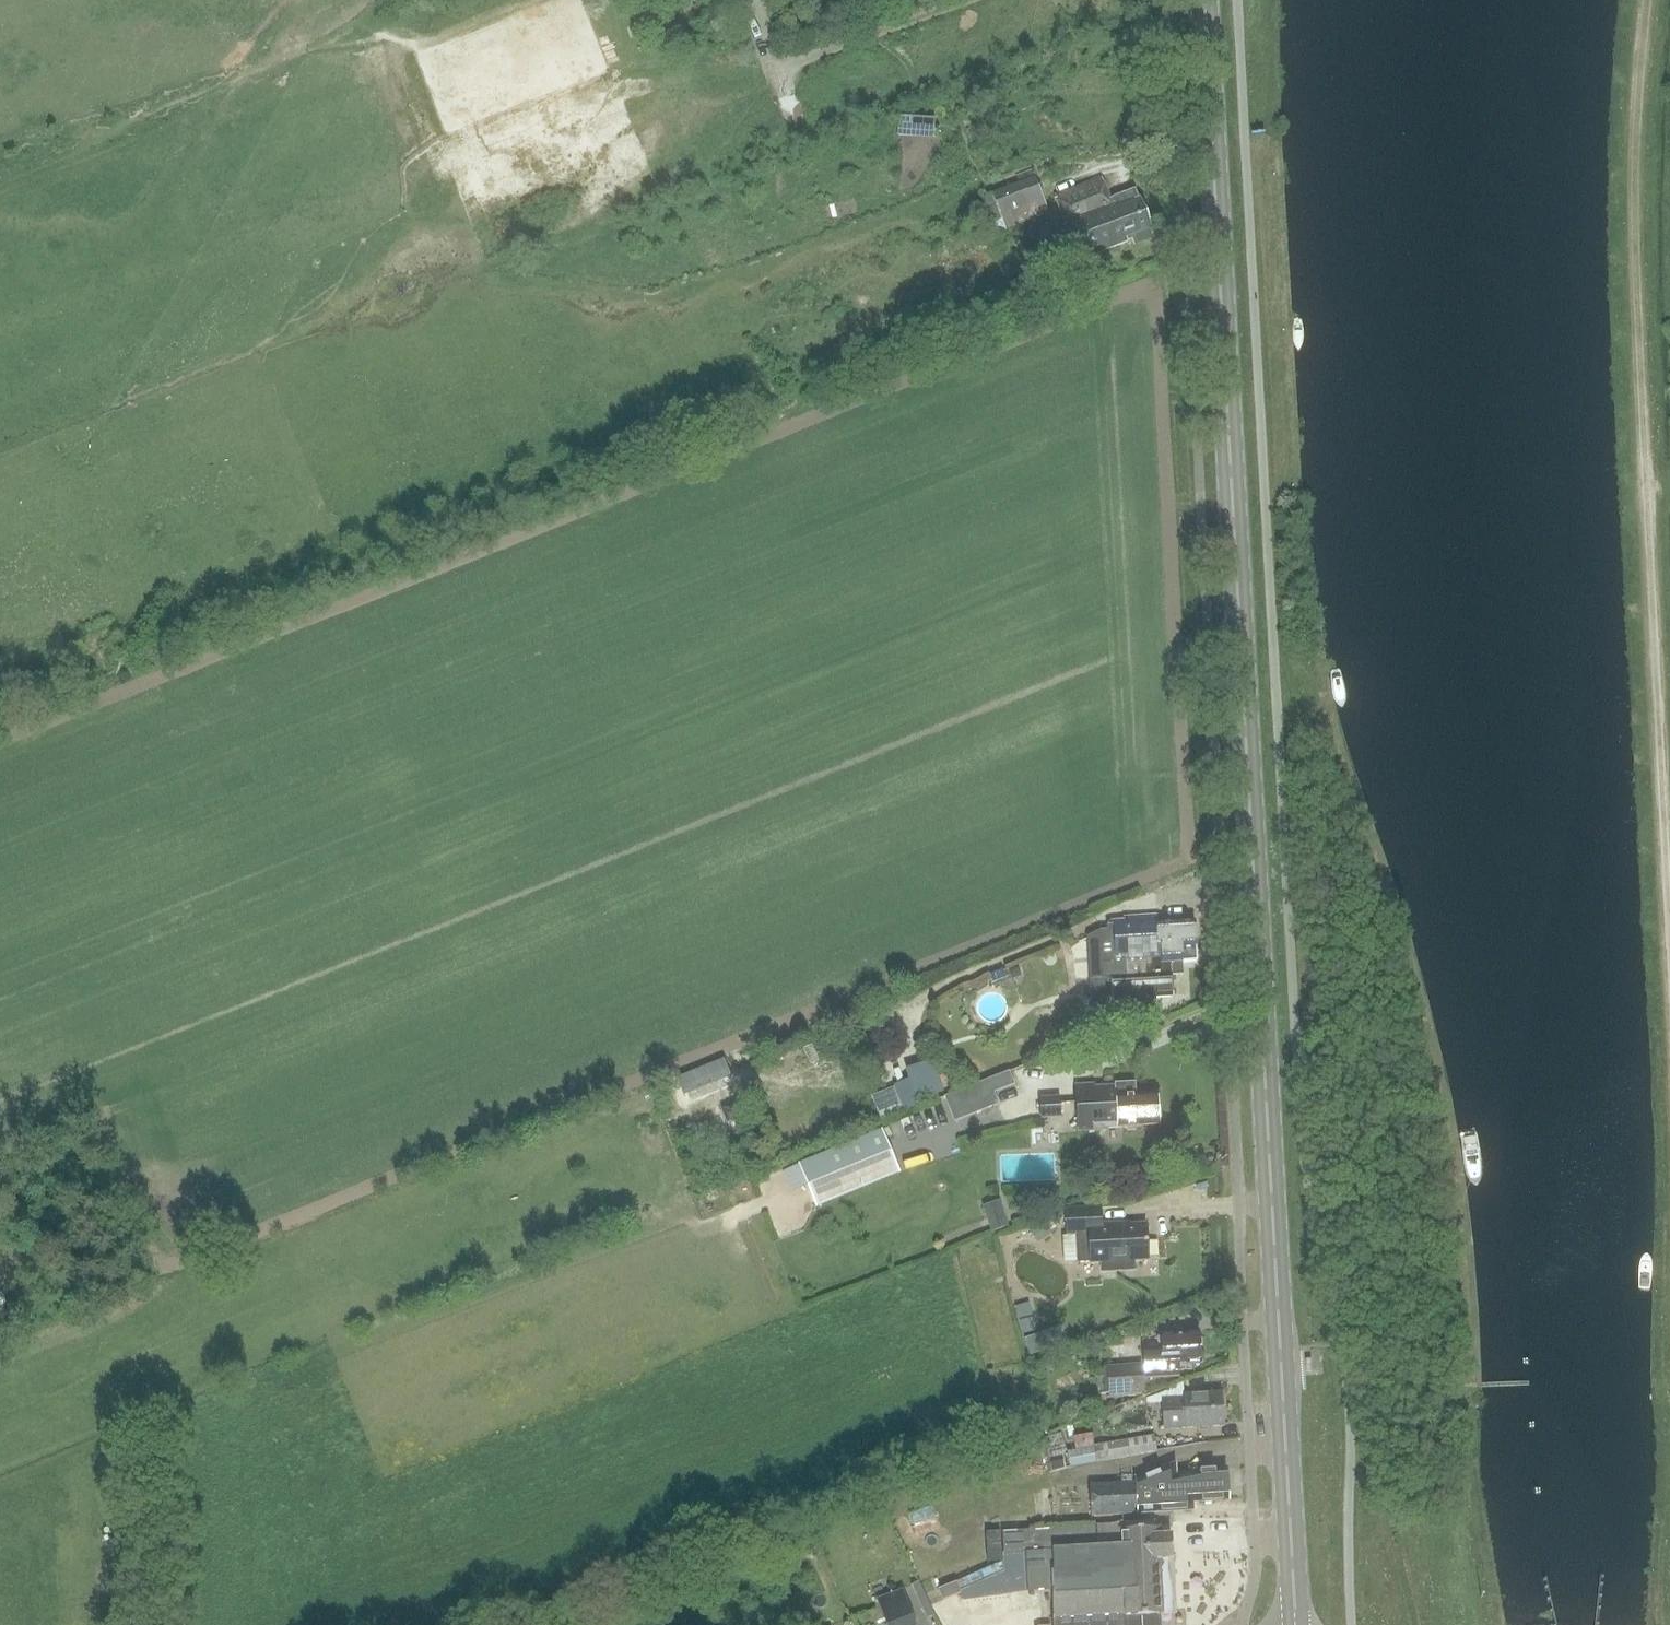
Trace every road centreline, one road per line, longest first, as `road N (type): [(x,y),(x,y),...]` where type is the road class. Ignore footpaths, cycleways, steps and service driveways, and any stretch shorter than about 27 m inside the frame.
road 1 (secondary): [(1297,1624),(1208,0)]
road 2 (track): [(1669,949),(1633,172),(1648,0)]

